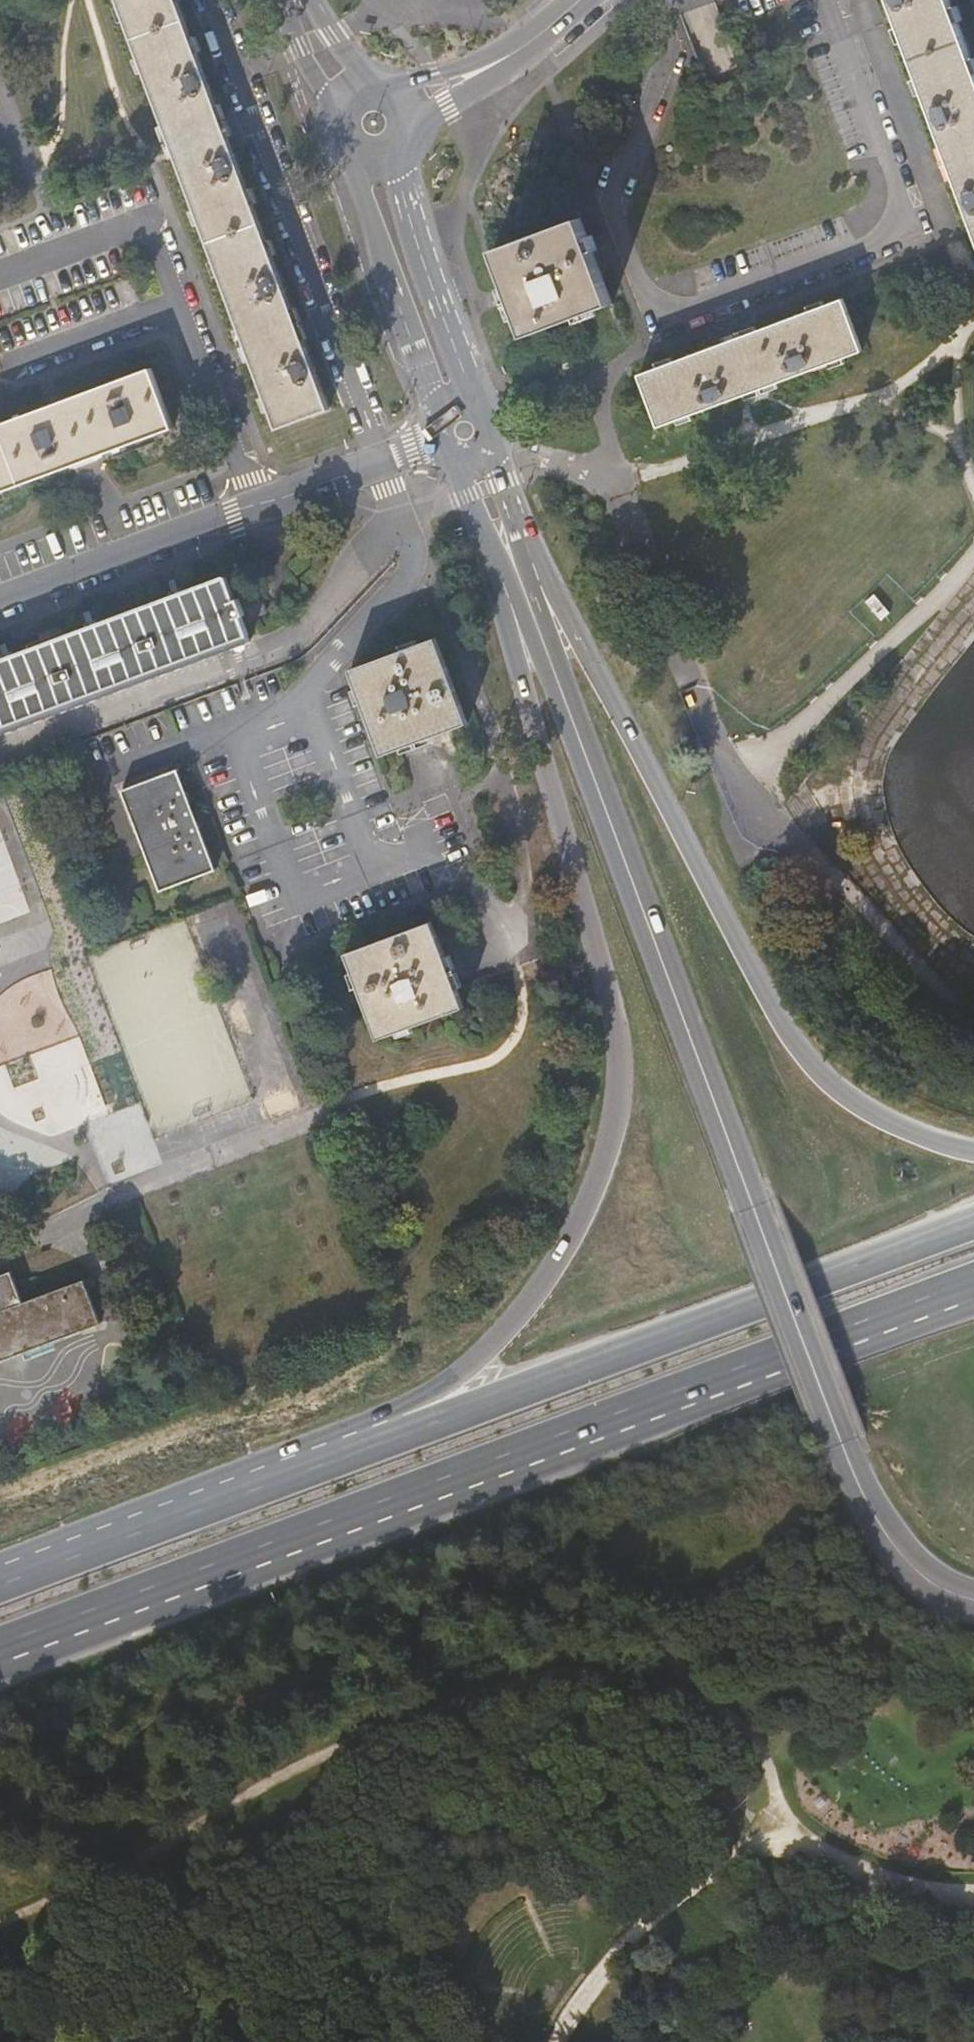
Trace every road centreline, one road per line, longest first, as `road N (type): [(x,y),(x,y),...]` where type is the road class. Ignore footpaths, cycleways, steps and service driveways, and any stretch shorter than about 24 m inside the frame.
road 1 (primary): [(510,555),(861,1492),(907,1561),(932,1582),(973,1599)]
road 2 (primary): [(0,1655),(973,1284)]
road 3 (primary): [(510,555),(503,607),(623,1048),(619,1102),(596,1182),(556,1263),(493,1347),(390,1435)]
road 4 (primary): [(973,1149),(906,1127),(820,1074),(788,1031),(543,579),(499,530)]
road 5 (primary): [(973,1219),(390,1435)]
road 6 (track): [(973,1895),(852,1866),(788,1837),(671,1909),(622,1951),(565,2041)]
road 7 (residential): [(0,601),(441,437)]
road 8 (primary): [(390,1435),(0,1587)]
road 9 (tertiary): [(377,152),(378,187),(405,275),(457,407)]
road 10 (residential): [(399,110),(505,58),(576,0)]

